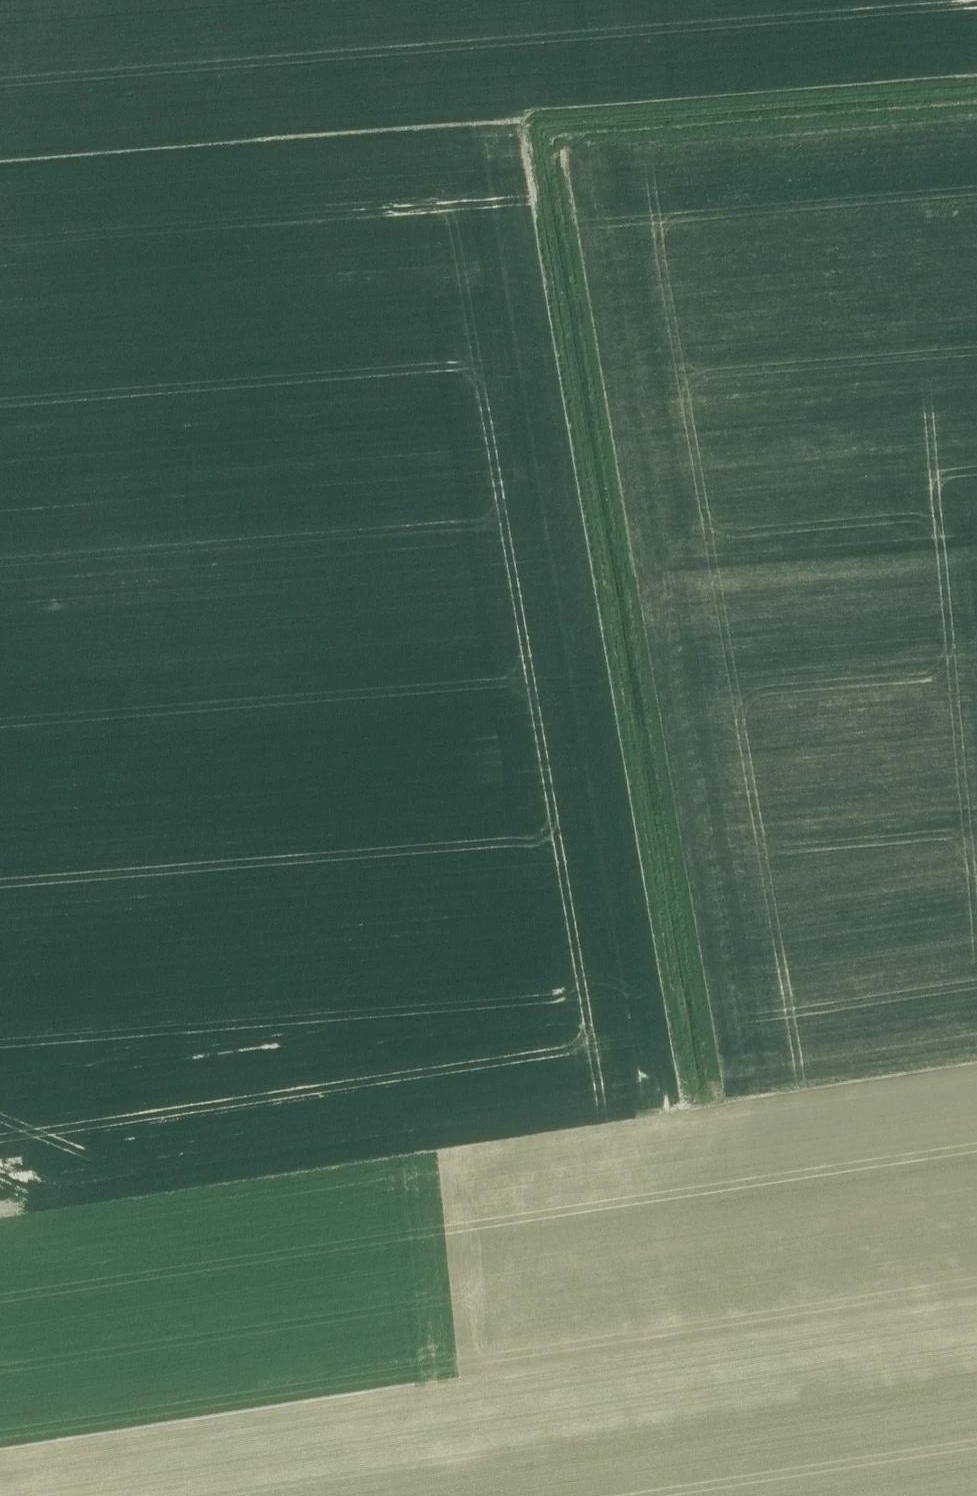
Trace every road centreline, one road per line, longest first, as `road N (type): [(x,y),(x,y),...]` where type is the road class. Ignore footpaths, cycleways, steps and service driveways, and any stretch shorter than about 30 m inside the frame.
road 1 (track): [(976,547),(654,580)]

